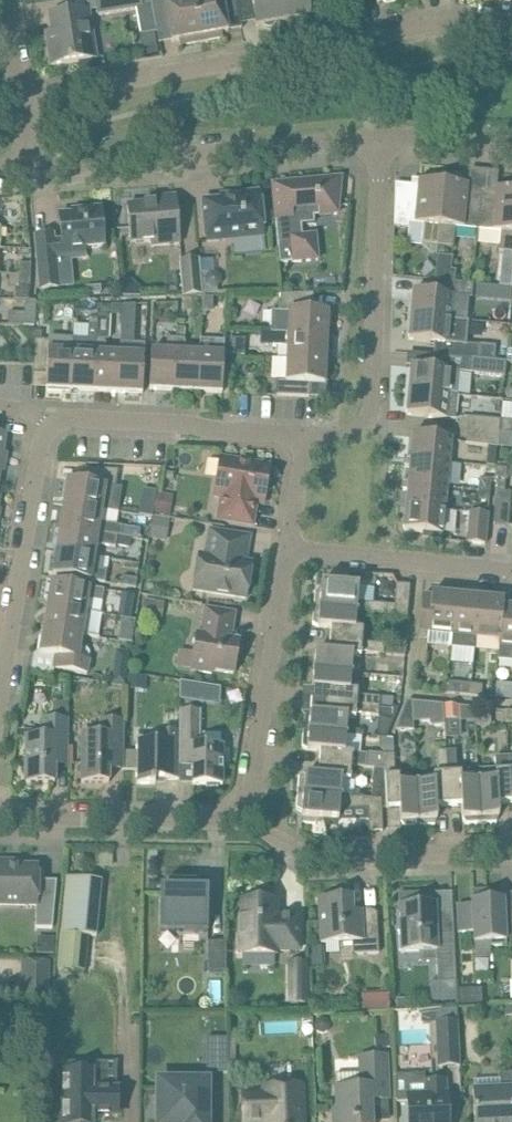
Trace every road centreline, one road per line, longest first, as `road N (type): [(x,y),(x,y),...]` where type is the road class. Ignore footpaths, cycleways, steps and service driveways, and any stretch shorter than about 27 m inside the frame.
road 1 (residential): [(511,28),(463,19),(20,98)]
road 2 (residential): [(303,435),(358,430),(374,402),(372,134)]
road 3 (residential): [(372,134),(30,170)]
road 4 (residential): [(511,850),(341,860),(249,817)]
road 5 (residential): [(50,425),(39,443),(0,687)]
road 6 (residential): [(249,817),(288,556)]
road 7 (residential): [(303,435),(71,416),(50,425)]
road 8 (residential): [(249,817),(0,817)]
road 9 (residential): [(511,572),(288,556)]
road 10 (residential): [(511,145),(372,134)]
road 11 (residential): [(288,556),(303,435)]

